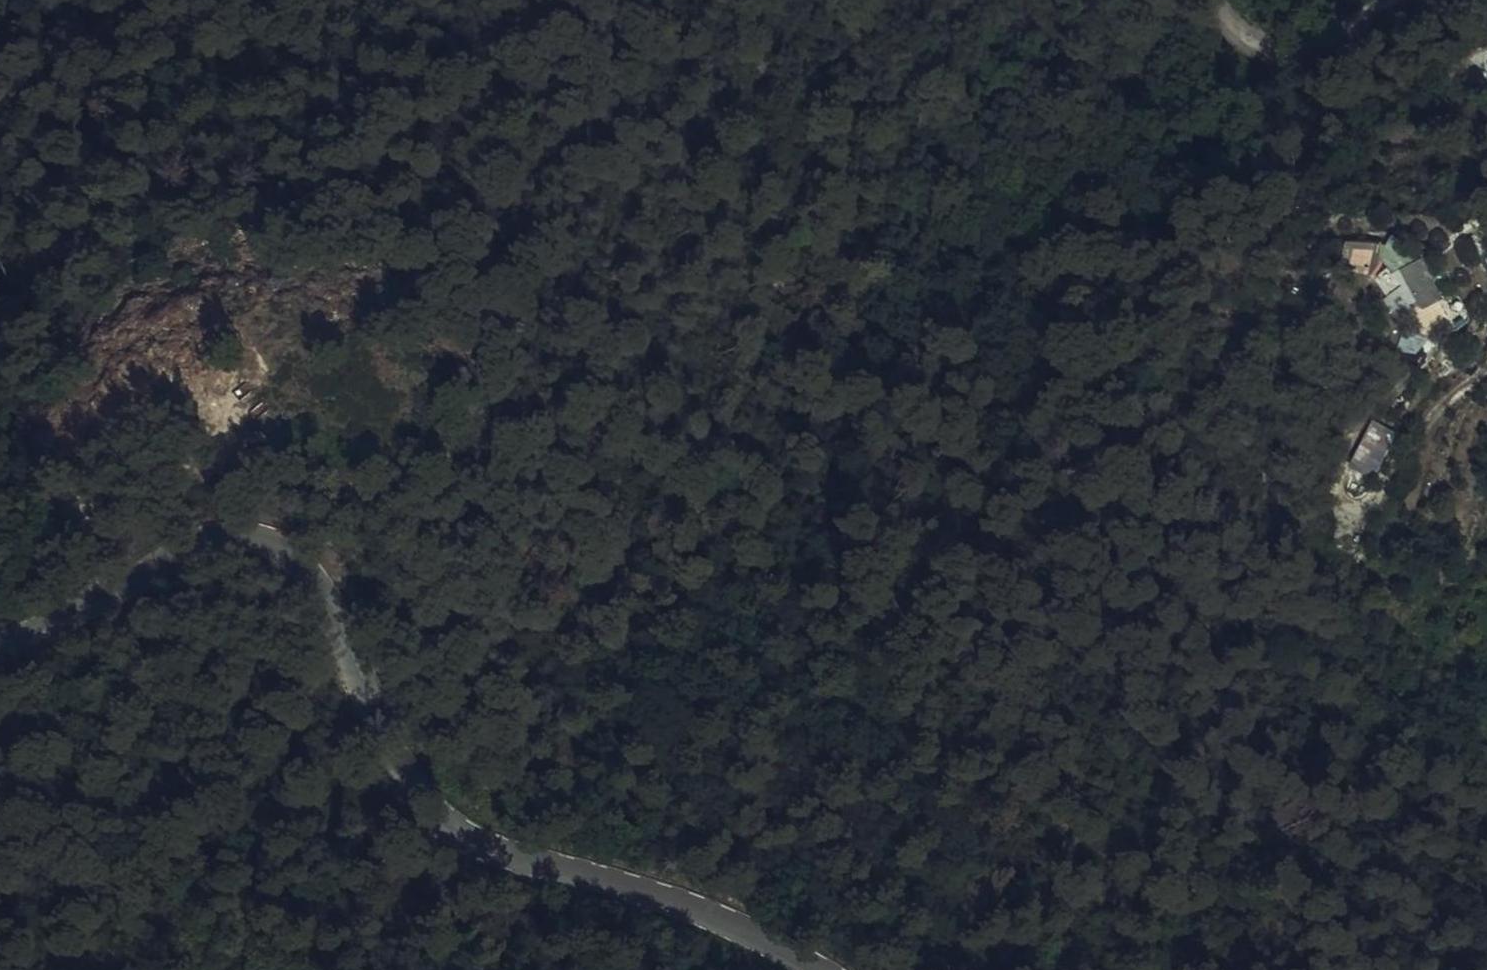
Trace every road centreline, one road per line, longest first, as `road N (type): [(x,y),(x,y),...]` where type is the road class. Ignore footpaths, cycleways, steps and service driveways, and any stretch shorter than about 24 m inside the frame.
road 1 (tertiary): [(0,646),(88,609),(194,547),(244,541),(294,561),(324,596),(394,770),(447,831),(518,861),(671,901),(817,969)]
road 2 (track): [(1223,0),(1229,26),(1265,49),(1298,47),(1403,0)]

